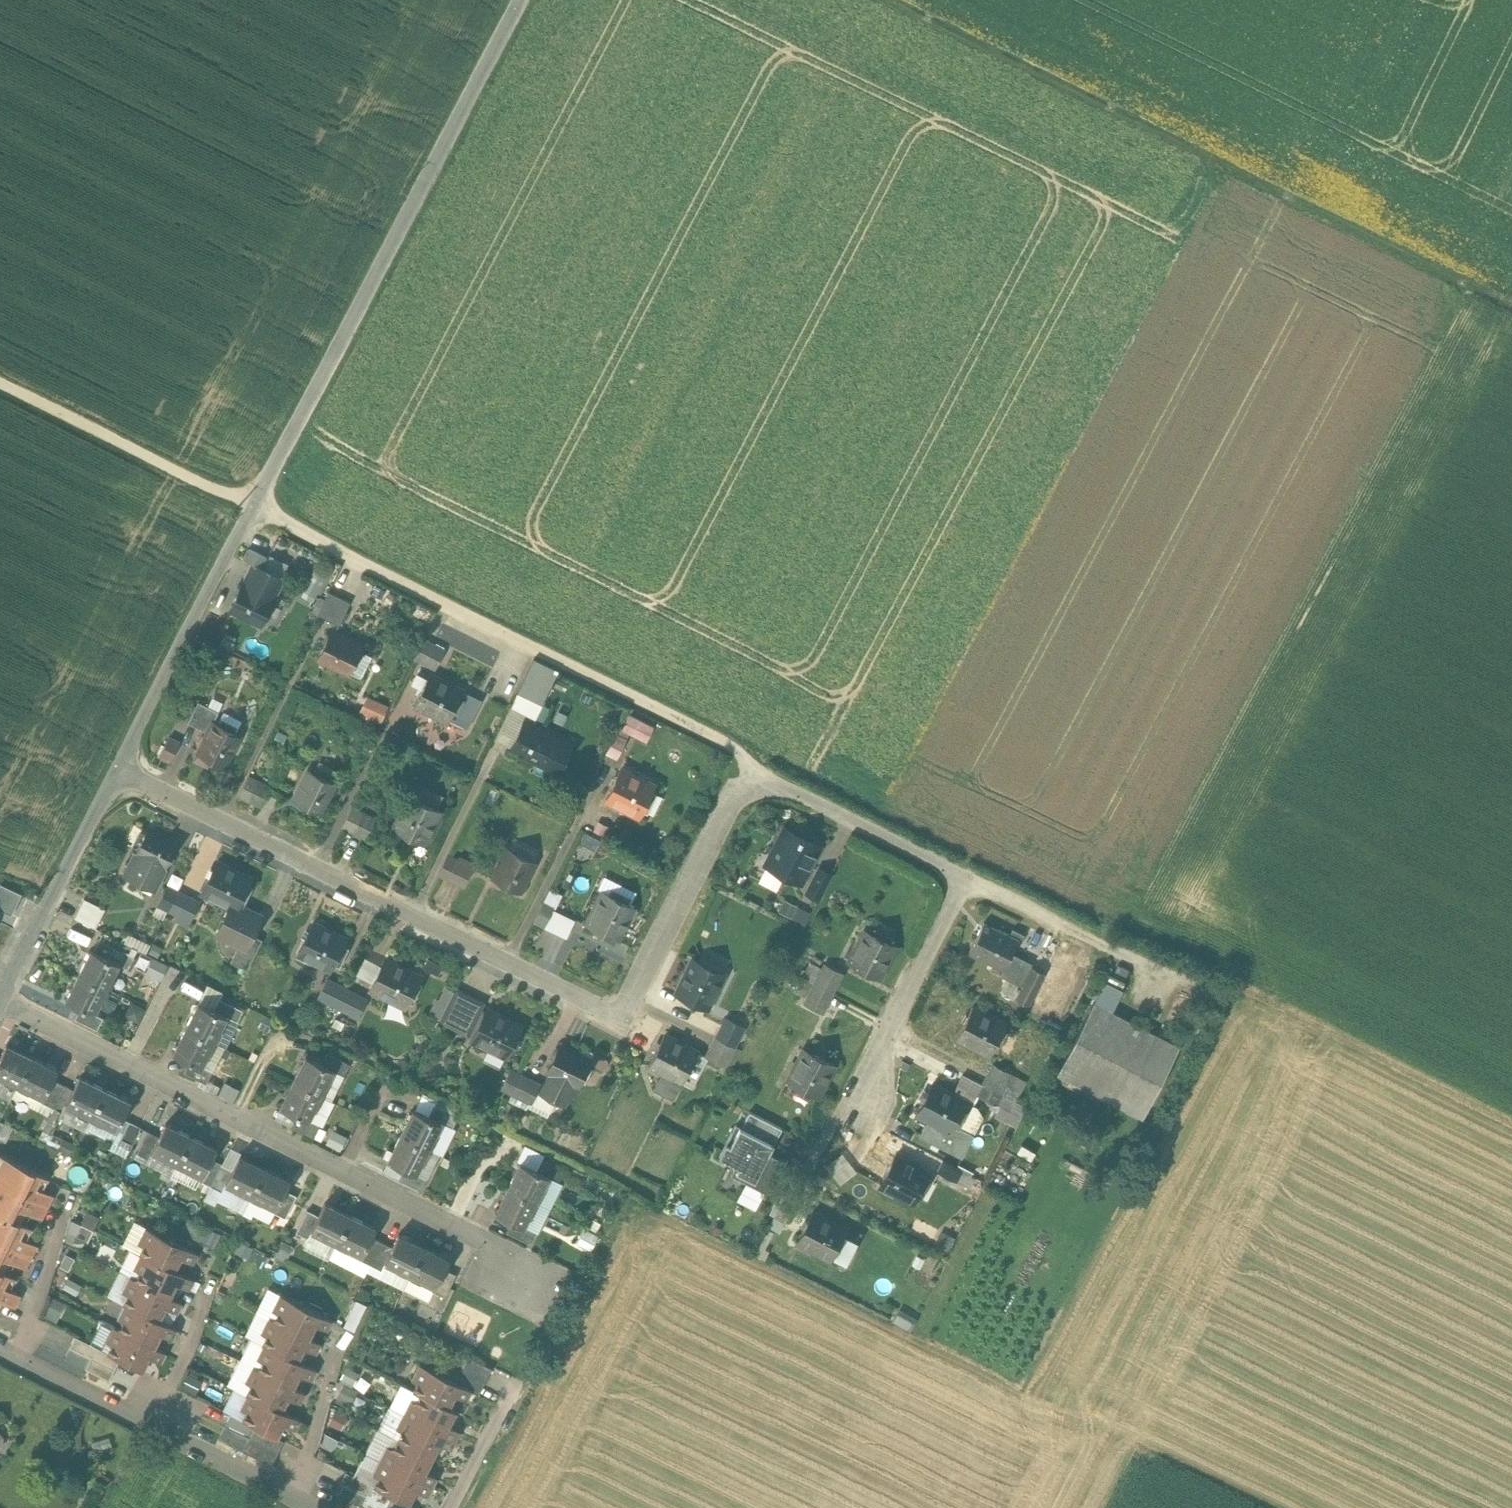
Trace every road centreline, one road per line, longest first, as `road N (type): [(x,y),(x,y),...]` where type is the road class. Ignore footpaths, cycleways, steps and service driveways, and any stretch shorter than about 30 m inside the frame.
road 1 (residential): [(115,770),(622,1014),(746,767),(967,874)]
road 2 (residential): [(115,770),(518,0)]
road 3 (residential): [(565,1286),(0,998)]
road 4 (track): [(746,767),(728,747),(267,517),(254,500)]
road 5 (track): [(1511,1121),(1281,1007),(1194,988)]
road 6 (track): [(0,376),(254,500)]
road 7 (residential): [(967,874),(853,1104)]
road 8 (residential): [(0,998),(115,770)]
road 9 (residential): [(967,874),(1194,988)]
road 10 (residential): [(347,1333),(314,1442),(289,1490)]
road 11 (residential): [(0,1347),(150,1421)]
road 12 (residential): [(214,1279),(192,1345),(150,1421)]
road 13 (residential): [(150,1421),(289,1490)]
road 14 (residential): [(448,1507),(520,1379)]

